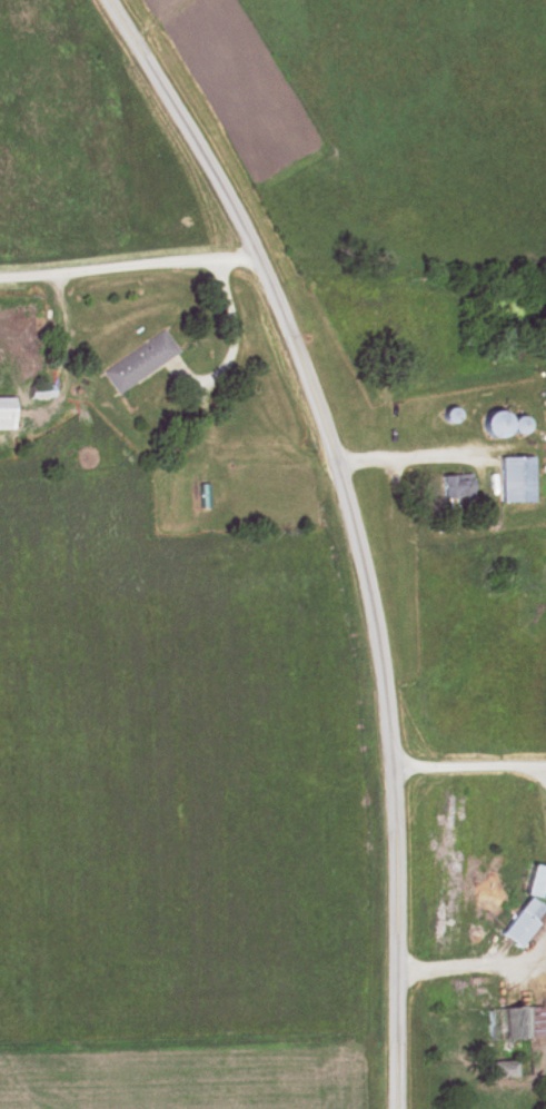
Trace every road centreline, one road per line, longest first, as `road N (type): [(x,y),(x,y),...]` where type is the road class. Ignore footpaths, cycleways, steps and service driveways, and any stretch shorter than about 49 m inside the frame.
road 1 (tertiary): [(398,1108),(395,766),(358,526),(308,373),(257,253),(107,0)]
road 2 (residential): [(0,271),(257,253)]
road 3 (residential): [(545,762),(395,766)]

